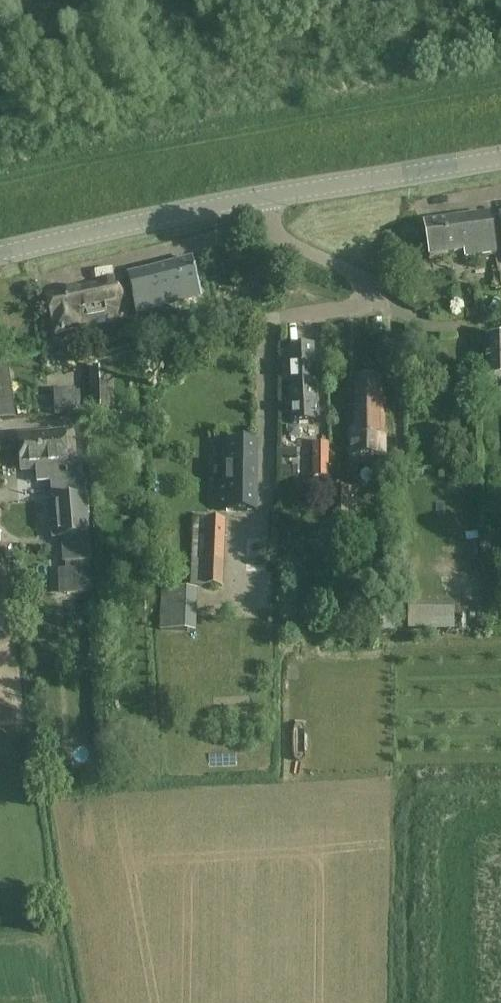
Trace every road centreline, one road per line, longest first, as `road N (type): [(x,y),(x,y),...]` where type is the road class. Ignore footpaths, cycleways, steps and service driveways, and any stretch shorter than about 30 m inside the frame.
road 1 (residential): [(150,342),(357,313),(361,284),(264,231)]
road 2 (tertiary): [(0,257),(259,199)]
road 3 (tertiary): [(259,199),(500,157)]
road 4 (residential): [(264,231),(46,282)]

